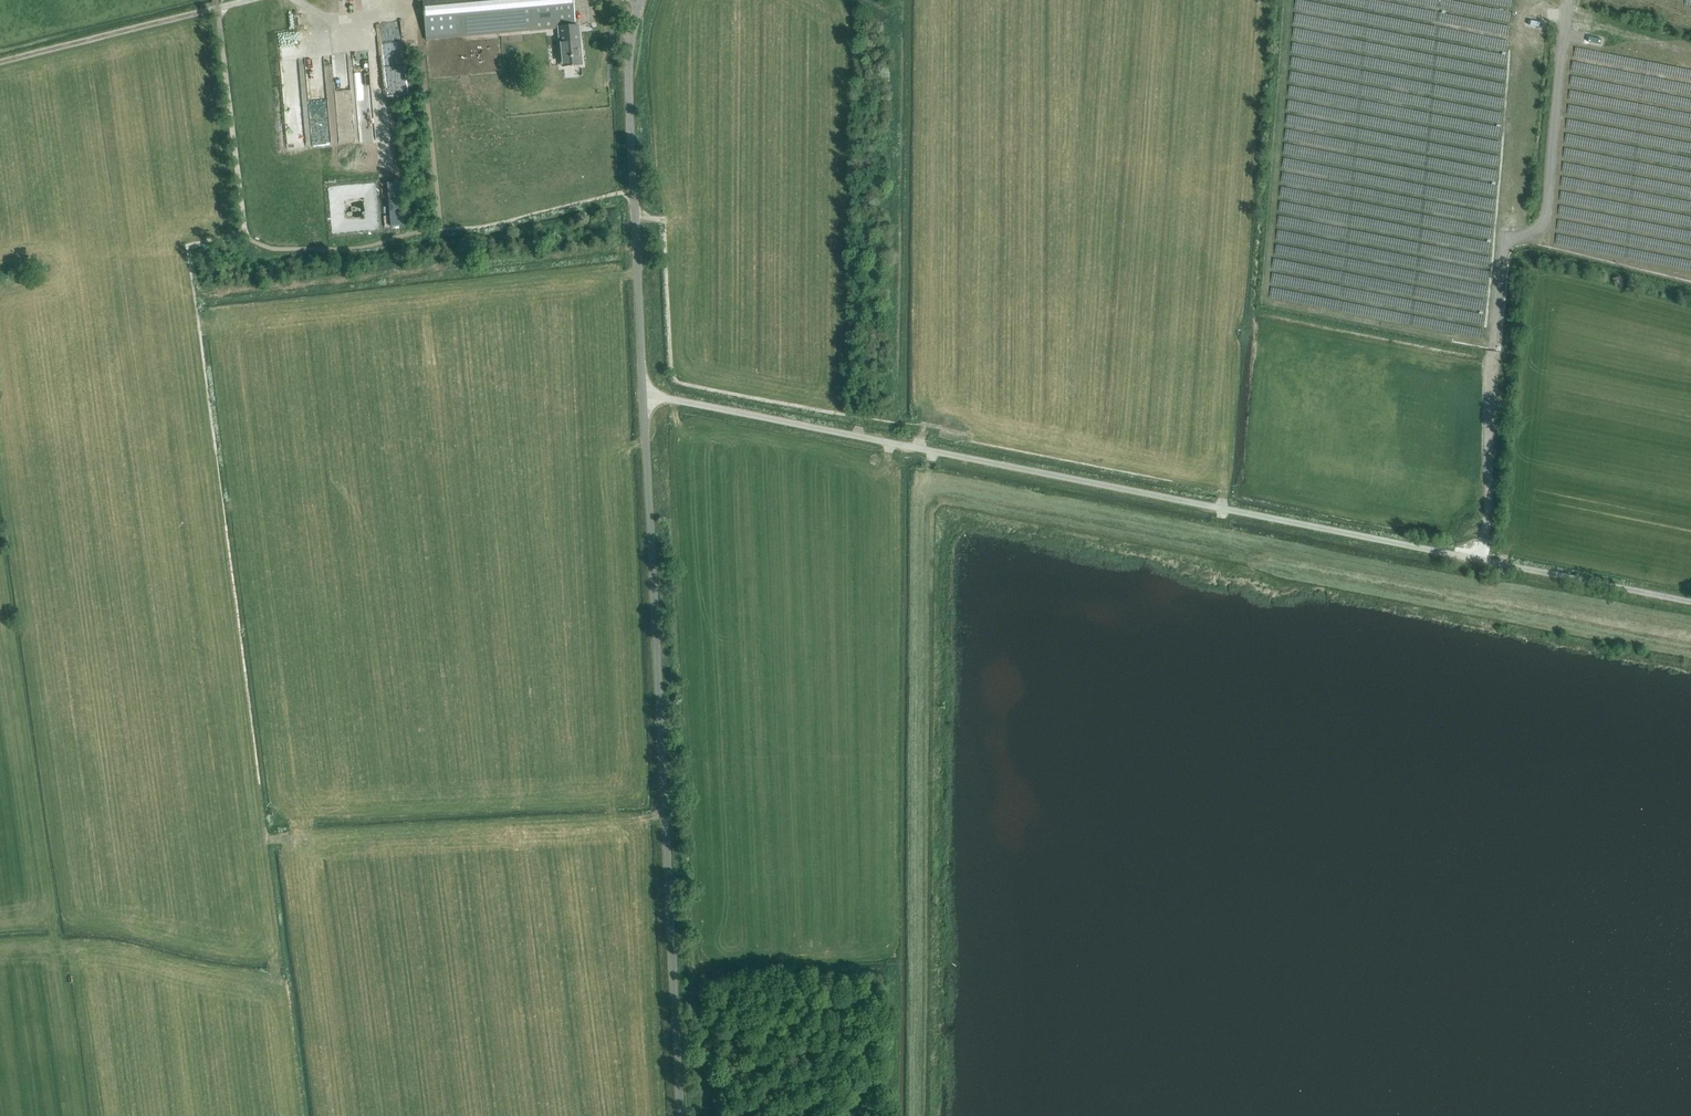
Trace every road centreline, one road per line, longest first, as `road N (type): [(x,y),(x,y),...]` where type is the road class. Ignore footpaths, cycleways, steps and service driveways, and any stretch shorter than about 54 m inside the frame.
road 1 (unclassified): [(682,1115),(630,116),(631,40),(641,0)]

